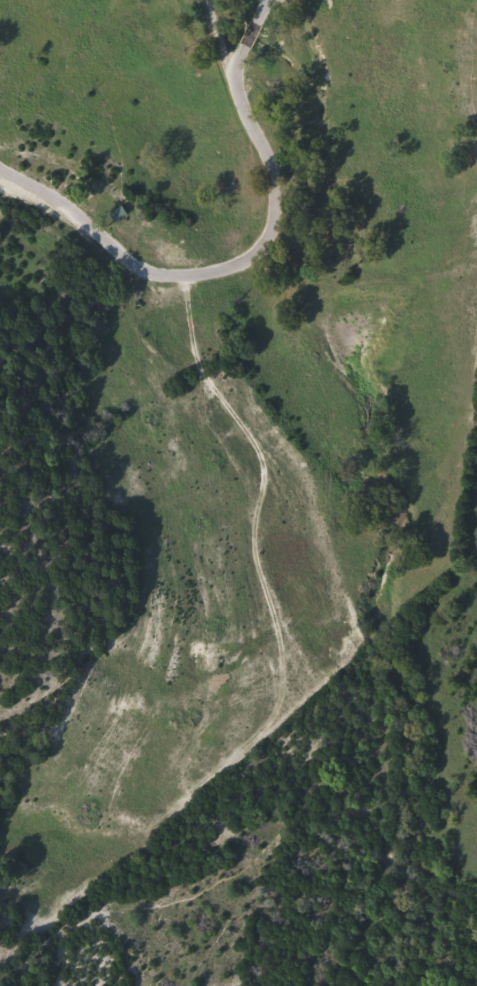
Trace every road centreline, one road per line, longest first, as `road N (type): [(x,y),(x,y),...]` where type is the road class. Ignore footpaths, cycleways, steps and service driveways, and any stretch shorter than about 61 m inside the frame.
road 1 (residential): [(0,168),(80,218),(137,278),(183,283),(254,261),(276,230),(278,197),(205,0)]

